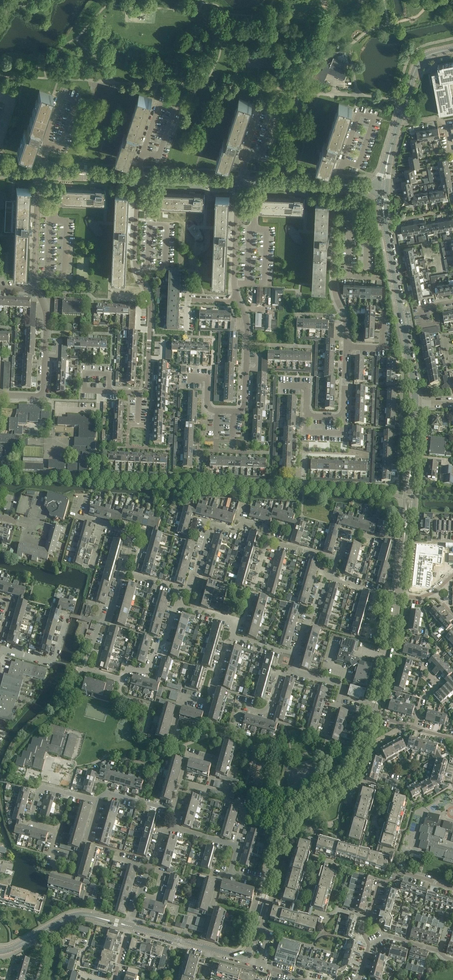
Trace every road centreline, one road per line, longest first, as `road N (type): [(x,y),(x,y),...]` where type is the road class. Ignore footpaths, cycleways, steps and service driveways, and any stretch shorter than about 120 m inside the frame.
road 1 (tertiary): [(416,404),(383,187)]
road 2 (residential): [(98,801),(75,879),(54,873),(55,833),(33,821),(40,791)]
road 3 (residential): [(139,394),(148,389),(151,302),(135,264),(138,208)]
road 4 (residential): [(0,396),(43,398),(46,316),(35,289)]
road 5 (residential): [(177,604),(150,671),(126,667),(122,680),(84,670)]
road 6 (residential): [(170,740),(183,696),(206,702),(232,637)]
road 7 (tertiary): [(269,884),(289,820),(340,786)]
road 8 (tertiary): [(373,715),(399,597)]
road 9 (residential): [(233,413),(245,405),(246,324),(238,302)]

